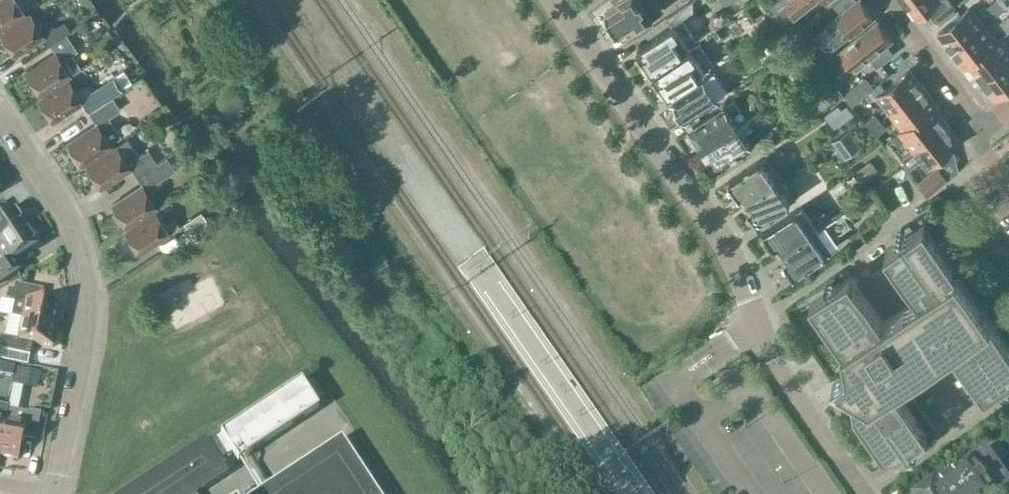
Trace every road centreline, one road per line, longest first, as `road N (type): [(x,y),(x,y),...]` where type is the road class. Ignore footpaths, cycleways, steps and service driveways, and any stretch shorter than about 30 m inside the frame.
road 1 (residential): [(863,493),(762,349),(740,273),(699,201),(553,0)]
road 2 (residential): [(0,116),(69,226),(82,277),(70,416),(53,493)]
road 3 (residential): [(984,130),(882,0)]

